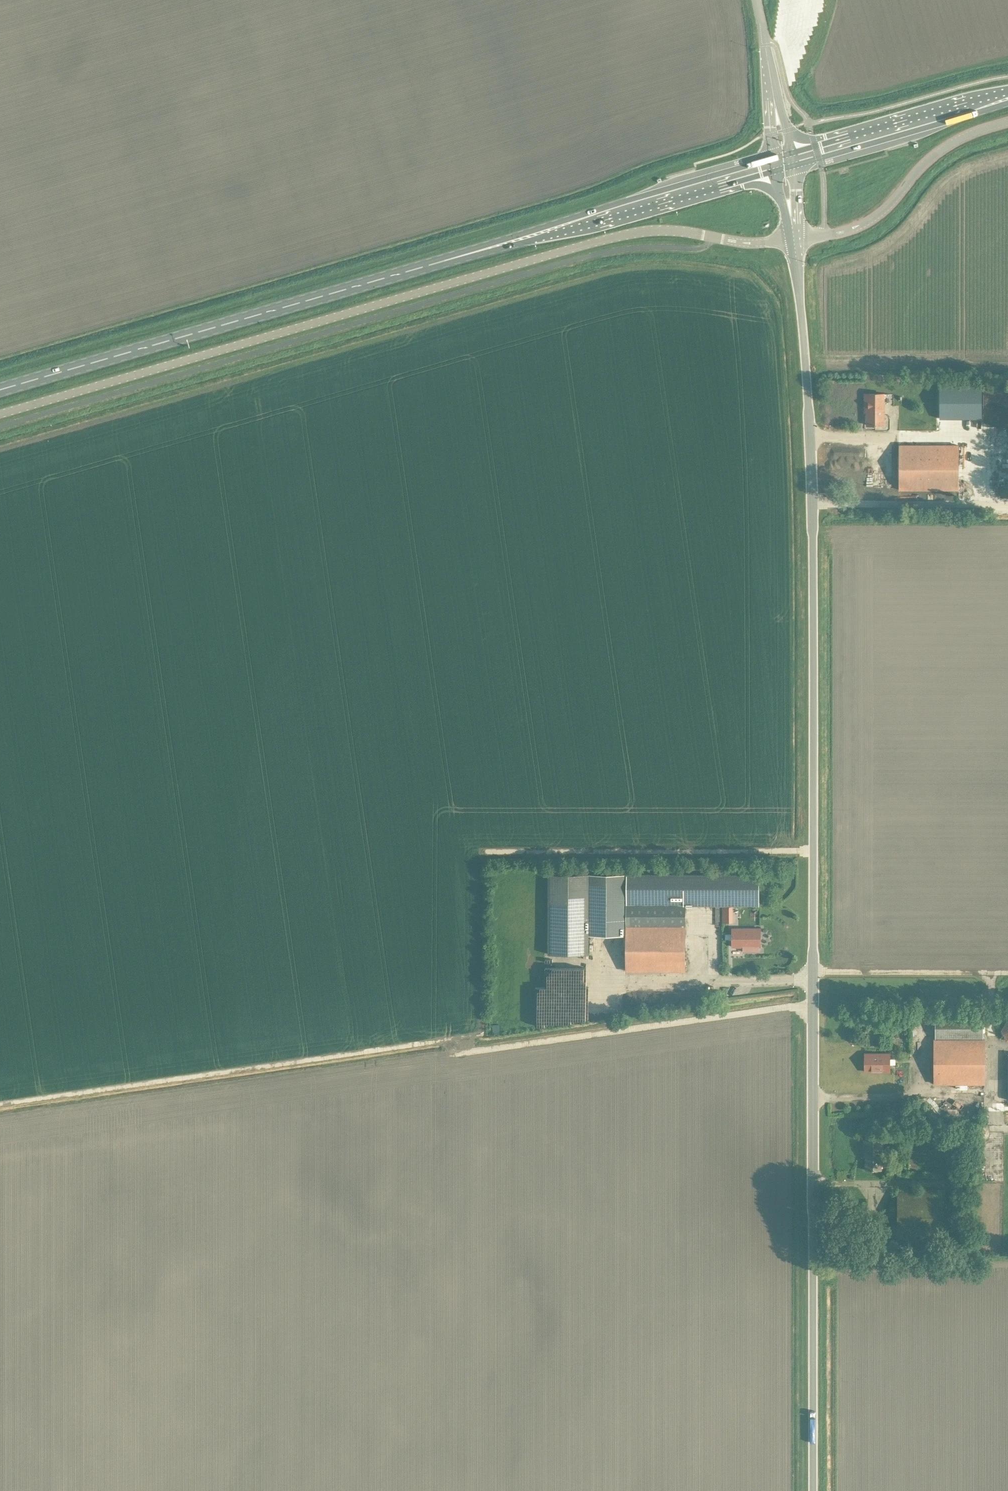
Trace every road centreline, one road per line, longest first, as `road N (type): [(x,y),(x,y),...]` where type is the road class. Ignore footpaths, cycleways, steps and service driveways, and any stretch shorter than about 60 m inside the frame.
road 1 (unclassified): [(815,1490),(813,484),(793,241)]
road 2 (unclassified): [(0,414),(643,232),(793,241)]
road 3 (primary): [(775,164),(0,388)]
road 4 (unclassified): [(793,241),(861,225),(942,149),(1007,121)]
road 5 (primary): [(1007,97),(793,159)]

